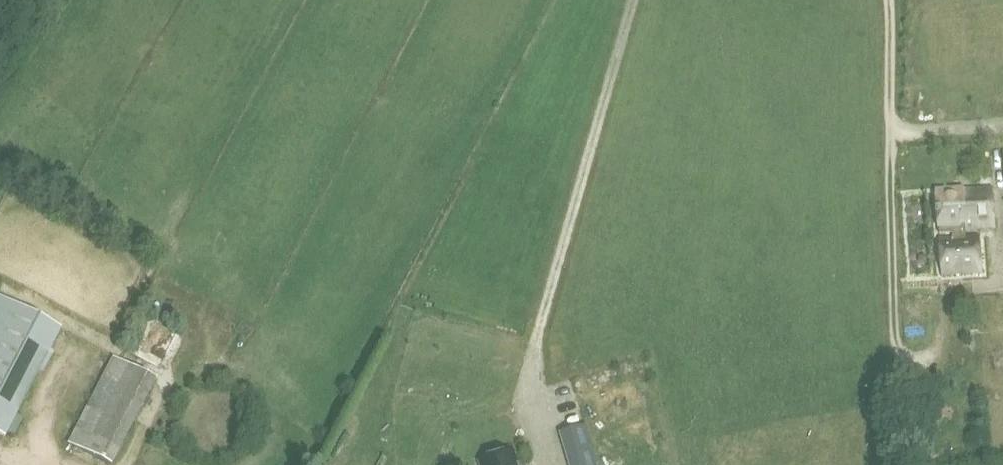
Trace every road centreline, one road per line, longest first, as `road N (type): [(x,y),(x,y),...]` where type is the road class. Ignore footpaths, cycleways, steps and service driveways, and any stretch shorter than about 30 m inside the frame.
road 1 (track): [(632,0),(511,428)]
road 2 (track): [(884,0),(891,320)]

